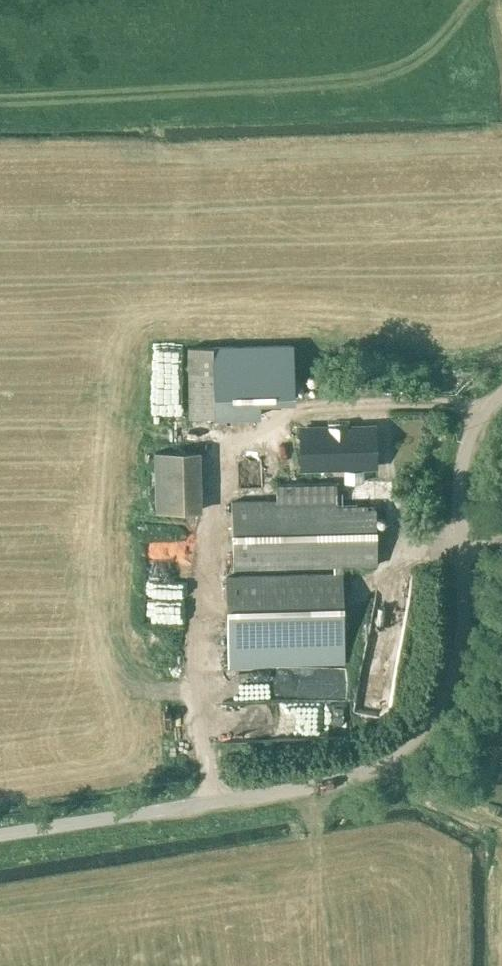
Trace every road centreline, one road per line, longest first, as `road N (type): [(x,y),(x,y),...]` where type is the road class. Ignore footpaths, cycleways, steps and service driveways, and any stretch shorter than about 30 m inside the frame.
road 1 (unclassified): [(0,834),(331,782),(384,761),(414,737),(456,668),(462,458),(477,423),(501,394)]

